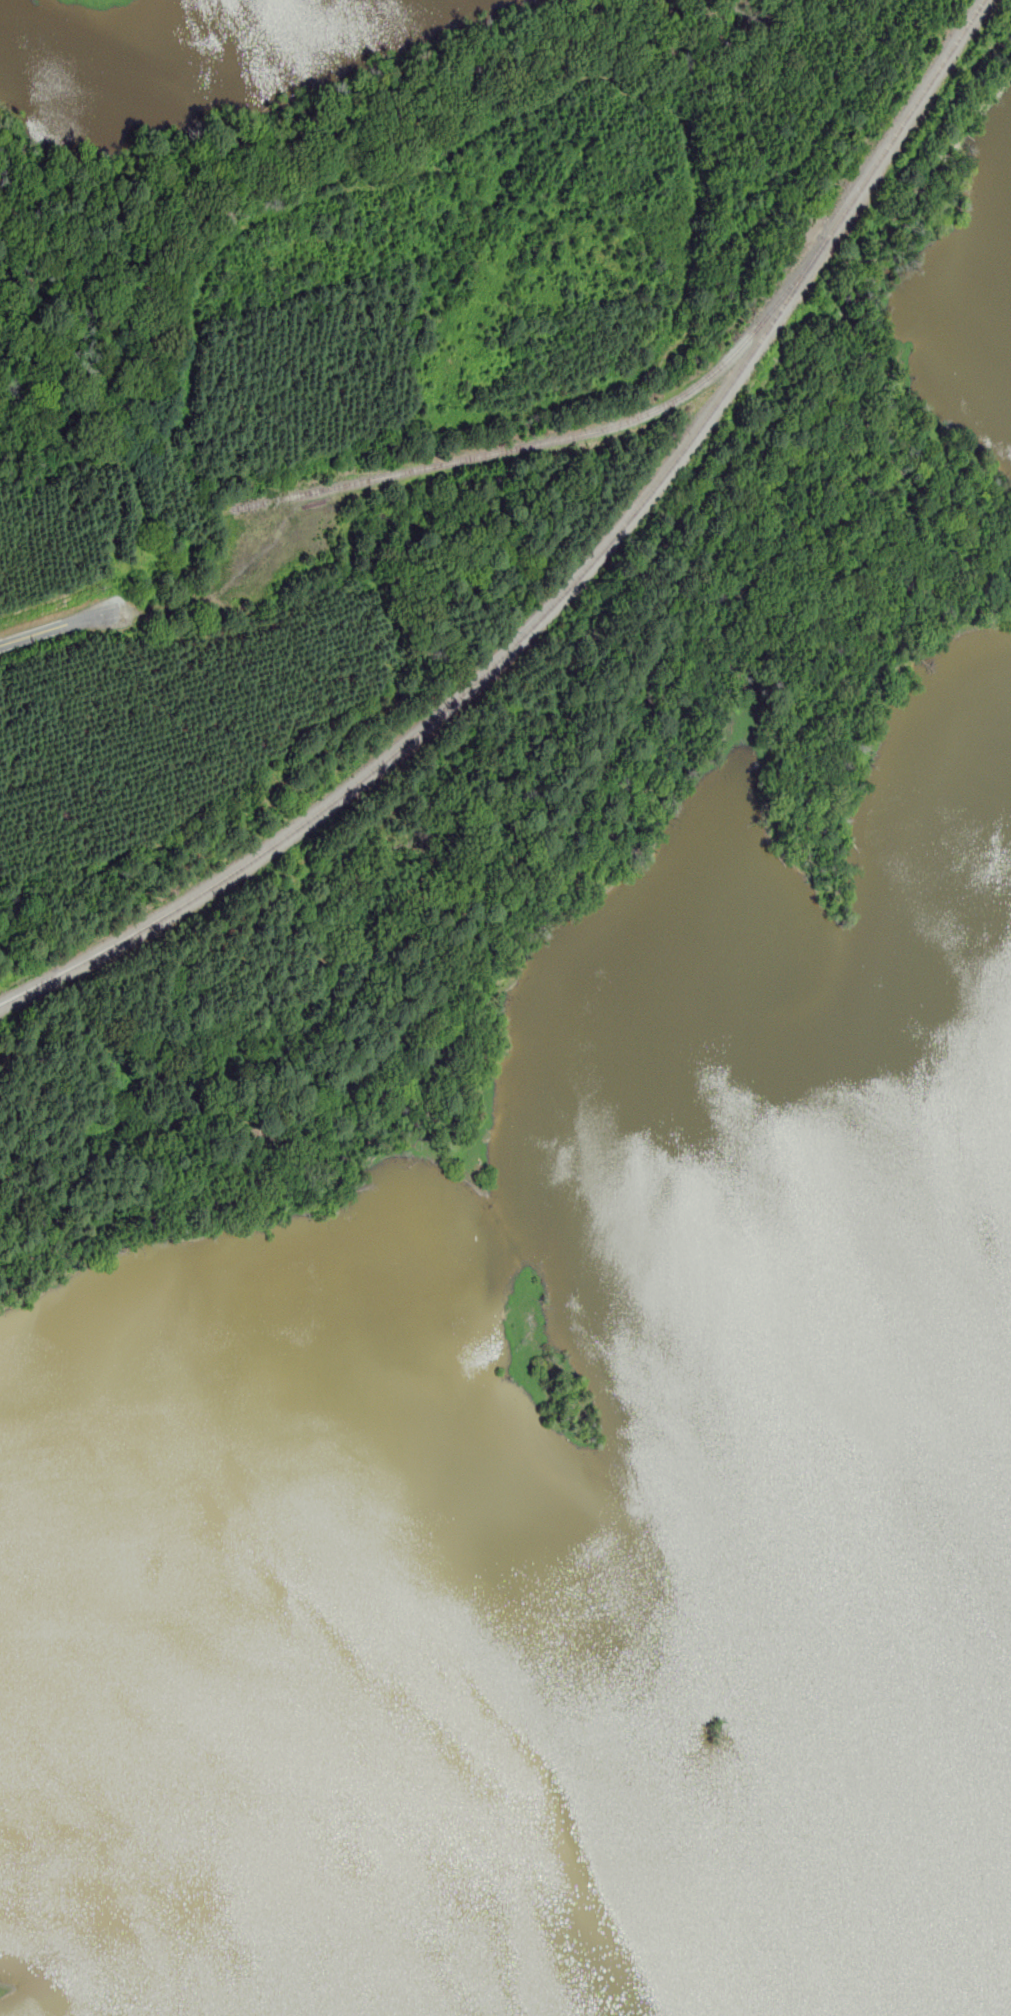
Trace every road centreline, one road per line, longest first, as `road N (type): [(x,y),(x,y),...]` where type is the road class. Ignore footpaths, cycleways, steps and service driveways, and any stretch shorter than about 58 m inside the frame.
road 1 (track): [(119,608),(174,608),(211,595),(293,518)]
road 2 (residential): [(0,647),(119,608)]

